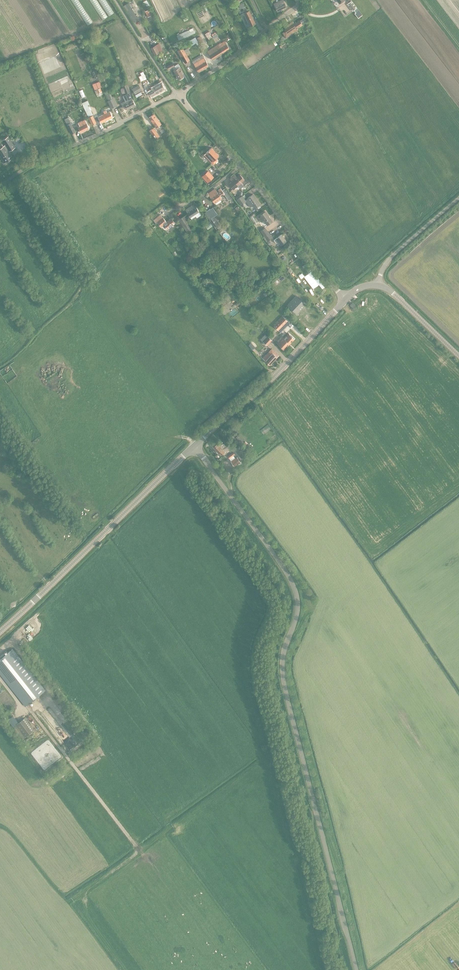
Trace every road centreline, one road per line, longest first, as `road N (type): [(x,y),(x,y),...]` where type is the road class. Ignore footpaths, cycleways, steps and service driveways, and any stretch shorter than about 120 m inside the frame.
road 1 (unclassified): [(356,969),(283,683),(294,592),(194,445)]
road 2 (tertiary): [(0,632),(194,445)]
road 3 (tertiary): [(194,445),(346,299)]
road 4 (unclassified): [(0,185),(176,94)]
road 5 (unclassified): [(346,299),(240,165)]
road 6 (unclassified): [(176,94),(305,0)]
road 7 (unclassified): [(377,285),(390,258),(458,198)]

